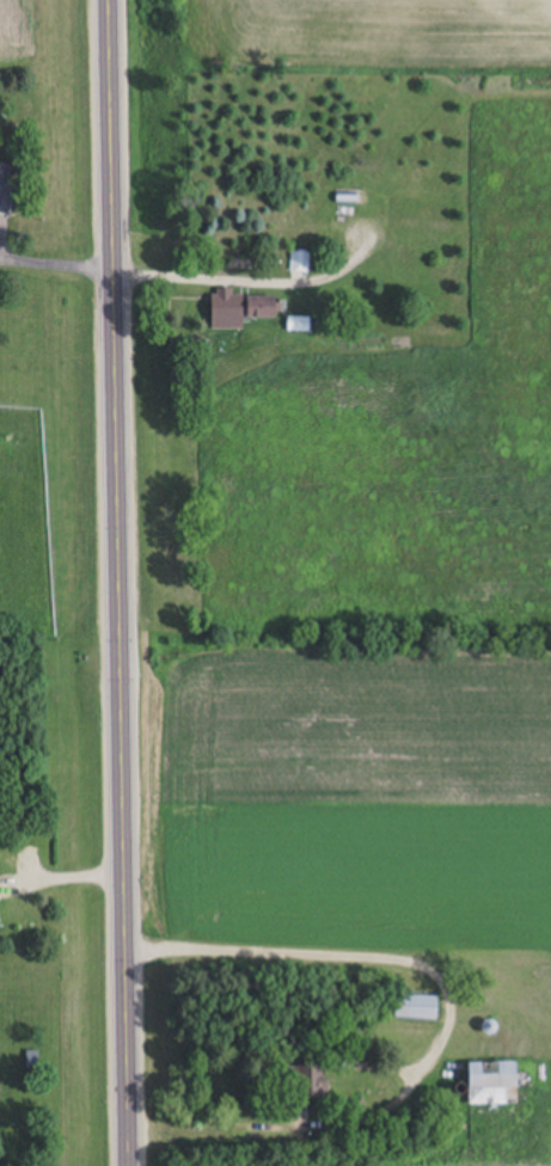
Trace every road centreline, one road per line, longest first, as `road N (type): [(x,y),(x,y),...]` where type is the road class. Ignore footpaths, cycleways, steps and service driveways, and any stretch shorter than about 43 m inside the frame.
road 1 (trunk): [(129,1165),(109,0)]
road 2 (residential): [(416,1076),(446,1042),(451,1007),(443,977),(420,964),(125,950)]
road 3 (residential): [(368,253),(330,276),(292,282),(114,274)]

